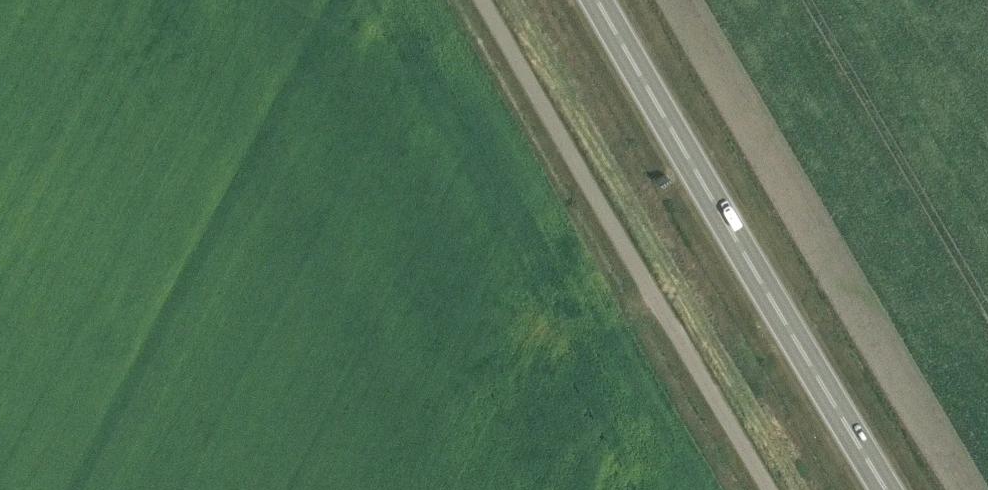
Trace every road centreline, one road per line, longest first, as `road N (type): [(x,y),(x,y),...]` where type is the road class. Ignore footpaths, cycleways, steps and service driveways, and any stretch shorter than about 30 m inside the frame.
road 1 (unclassified): [(774,489),(481,0)]
road 2 (trunk): [(889,489),(599,0)]

